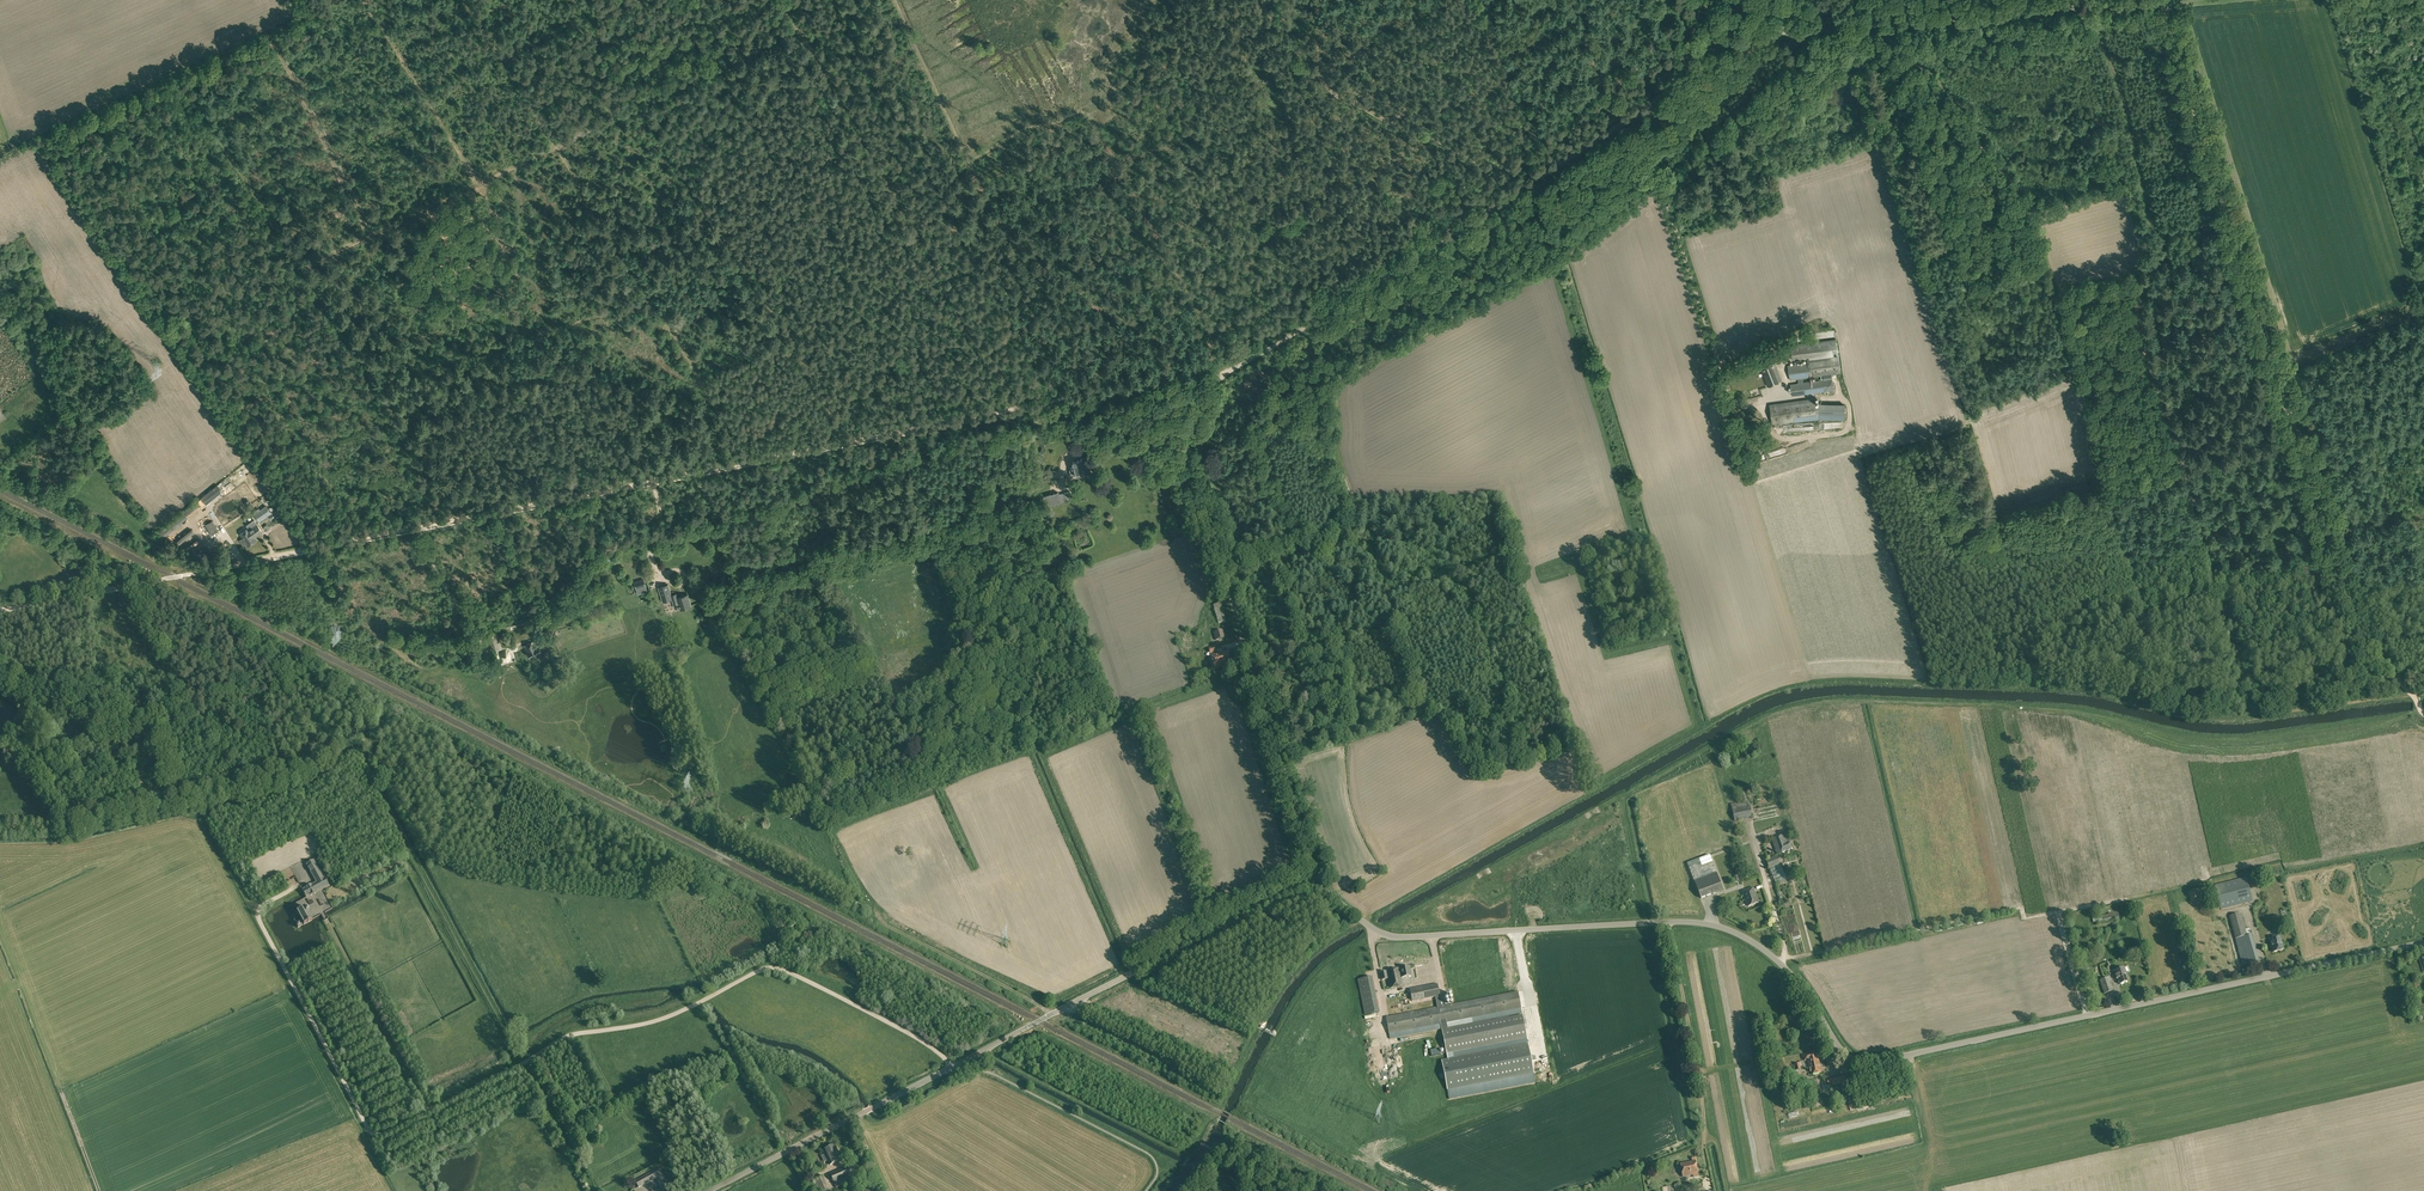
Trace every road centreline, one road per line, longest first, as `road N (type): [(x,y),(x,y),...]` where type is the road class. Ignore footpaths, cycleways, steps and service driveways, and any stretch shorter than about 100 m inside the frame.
road 1 (unclassified): [(1311,887),(1310,859),(1185,457),(1190,431),(1222,378),(1635,115),(1705,44),(2146,0)]
road 2 (track): [(1183,377),(0,609)]
road 3 (unclassified): [(1311,887),(1377,931),(1401,937),(1682,922),(1720,926),(1774,958),(1846,1054),(1867,1062),(2423,941)]
road 4 (track): [(953,1066),(892,1025),(768,968),(677,1014),(565,1037),(381,1136),(366,1124),(258,919)]
road 5 (track): [(2415,697),(2367,646),(2351,616),(2161,0)]
road 6 (track): [(2098,4),(2145,192),(2148,236),(2136,325),(2248,689)]
road 7 (track): [(332,0),(178,77),(431,469),(441,488),(436,528)]
road 8 (unclassified): [(711,1190),(1311,887)]
road 9 (track): [(1011,703),(1035,495),(819,553),(917,769)]
road 10 (track): [(181,805),(283,779),(361,738),(425,849),(453,864),(604,893),(642,892),(705,873)]
road 11 (track): [(1018,413),(785,0)]
road 12 (track): [(1882,25),(1890,56),(1932,74),(2039,217),(2079,370),(2074,380)]
road 13 (track): [(124,585),(170,683),(170,706),(157,732),(181,805),(83,828),(0,831)]
road 14 (track): [(822,797),(723,598),(727,584),(750,573),(819,553)]
road 15 (track): [(729,845),(779,812),(822,797),(838,801),(1005,736),(1018,714)]
road 16 (track): [(656,534),(649,552),(608,591),(513,631),(454,601),(420,531)]
road 17 (track): [(1254,1190),(1199,1141),(1189,1157),(985,1050)]
road 18 (track): [(1261,0),(1287,47),(1335,97),(1493,167)]
road 19 (track): [(1250,663),(1043,747),(1011,703)]
road 20 (track): [(313,548),(337,598),(429,671),(476,674),(488,622)]
road 21 (track): [(1221,570),(1430,534),(1442,539),(1458,572)]
road 22 (track): [(1136,707),(1211,932)]
road 23 (track): [(1803,32),(1657,168)]
road 24 (track): [(1011,703),(933,521)]
road 25 (track): [(1372,543),(1393,592),(1501,556),(1519,558)]

